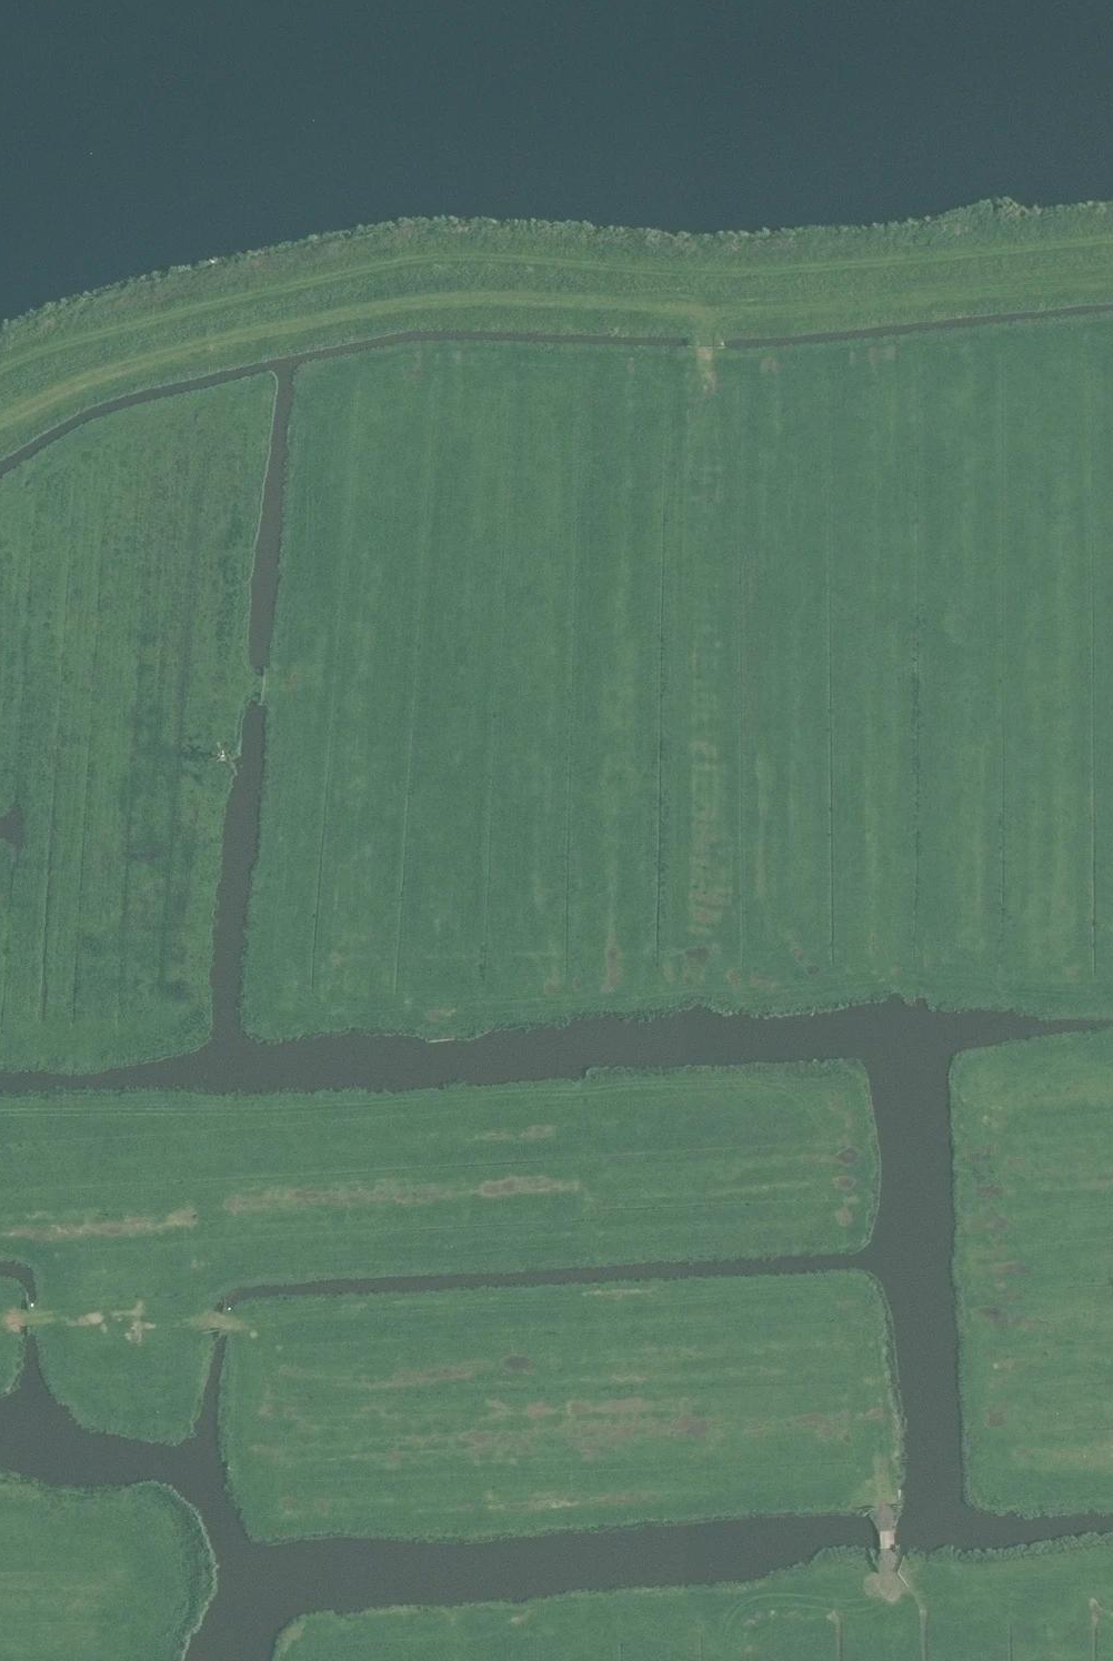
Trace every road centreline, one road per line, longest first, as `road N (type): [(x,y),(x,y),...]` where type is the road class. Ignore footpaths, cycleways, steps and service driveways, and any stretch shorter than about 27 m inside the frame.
road 1 (track): [(1112,278),(789,306),(401,304),(120,362),(40,392),(0,416)]

